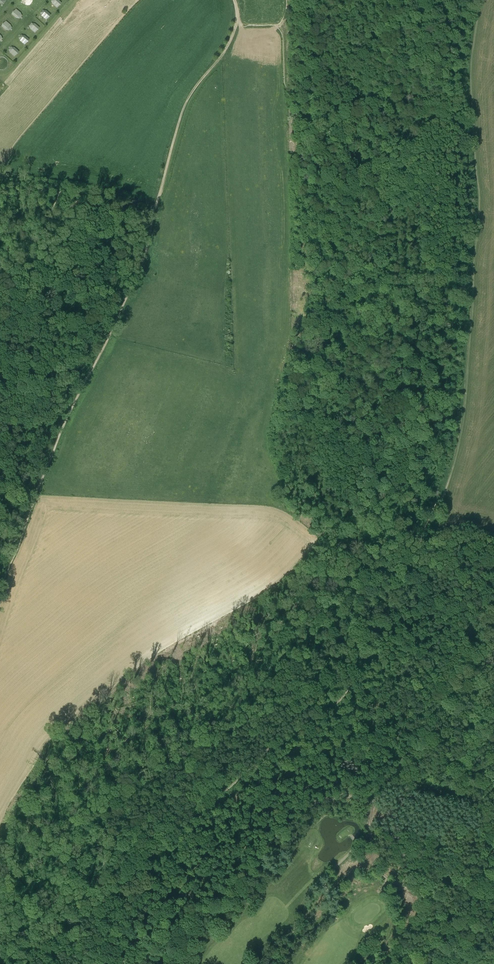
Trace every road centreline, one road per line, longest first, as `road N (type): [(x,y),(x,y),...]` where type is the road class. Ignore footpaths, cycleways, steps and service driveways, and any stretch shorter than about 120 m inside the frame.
road 1 (track): [(236,23),(183,108),(141,268),(62,426),(0,592)]
road 2 (track): [(104,963),(131,959),(201,914),(310,805),(377,799),(479,615),(493,554)]
road 3 (track): [(473,145),(451,121),(426,118),(413,138),(404,199),(379,203),(328,117),(284,86),(282,25)]

